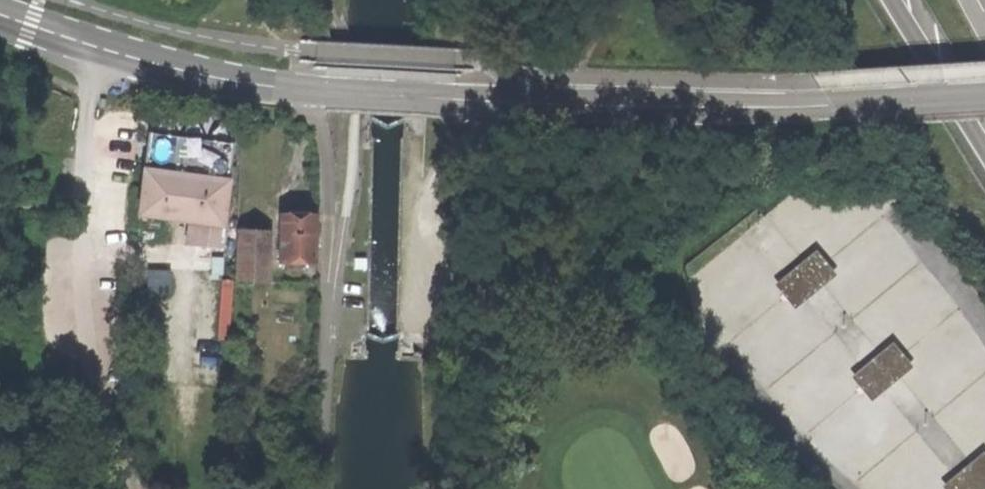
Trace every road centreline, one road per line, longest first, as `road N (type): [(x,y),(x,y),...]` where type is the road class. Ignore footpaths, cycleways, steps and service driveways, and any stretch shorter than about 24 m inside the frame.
road 1 (tertiary): [(90,46),(245,84),(462,101),(774,108),(984,96)]
road 2 (unclassified): [(90,46),(79,208),(85,308),(133,488)]
road 3 (track): [(498,103),(449,156),(436,185),(431,263),(437,339)]
road 4 (primary): [(893,0),(984,153)]

